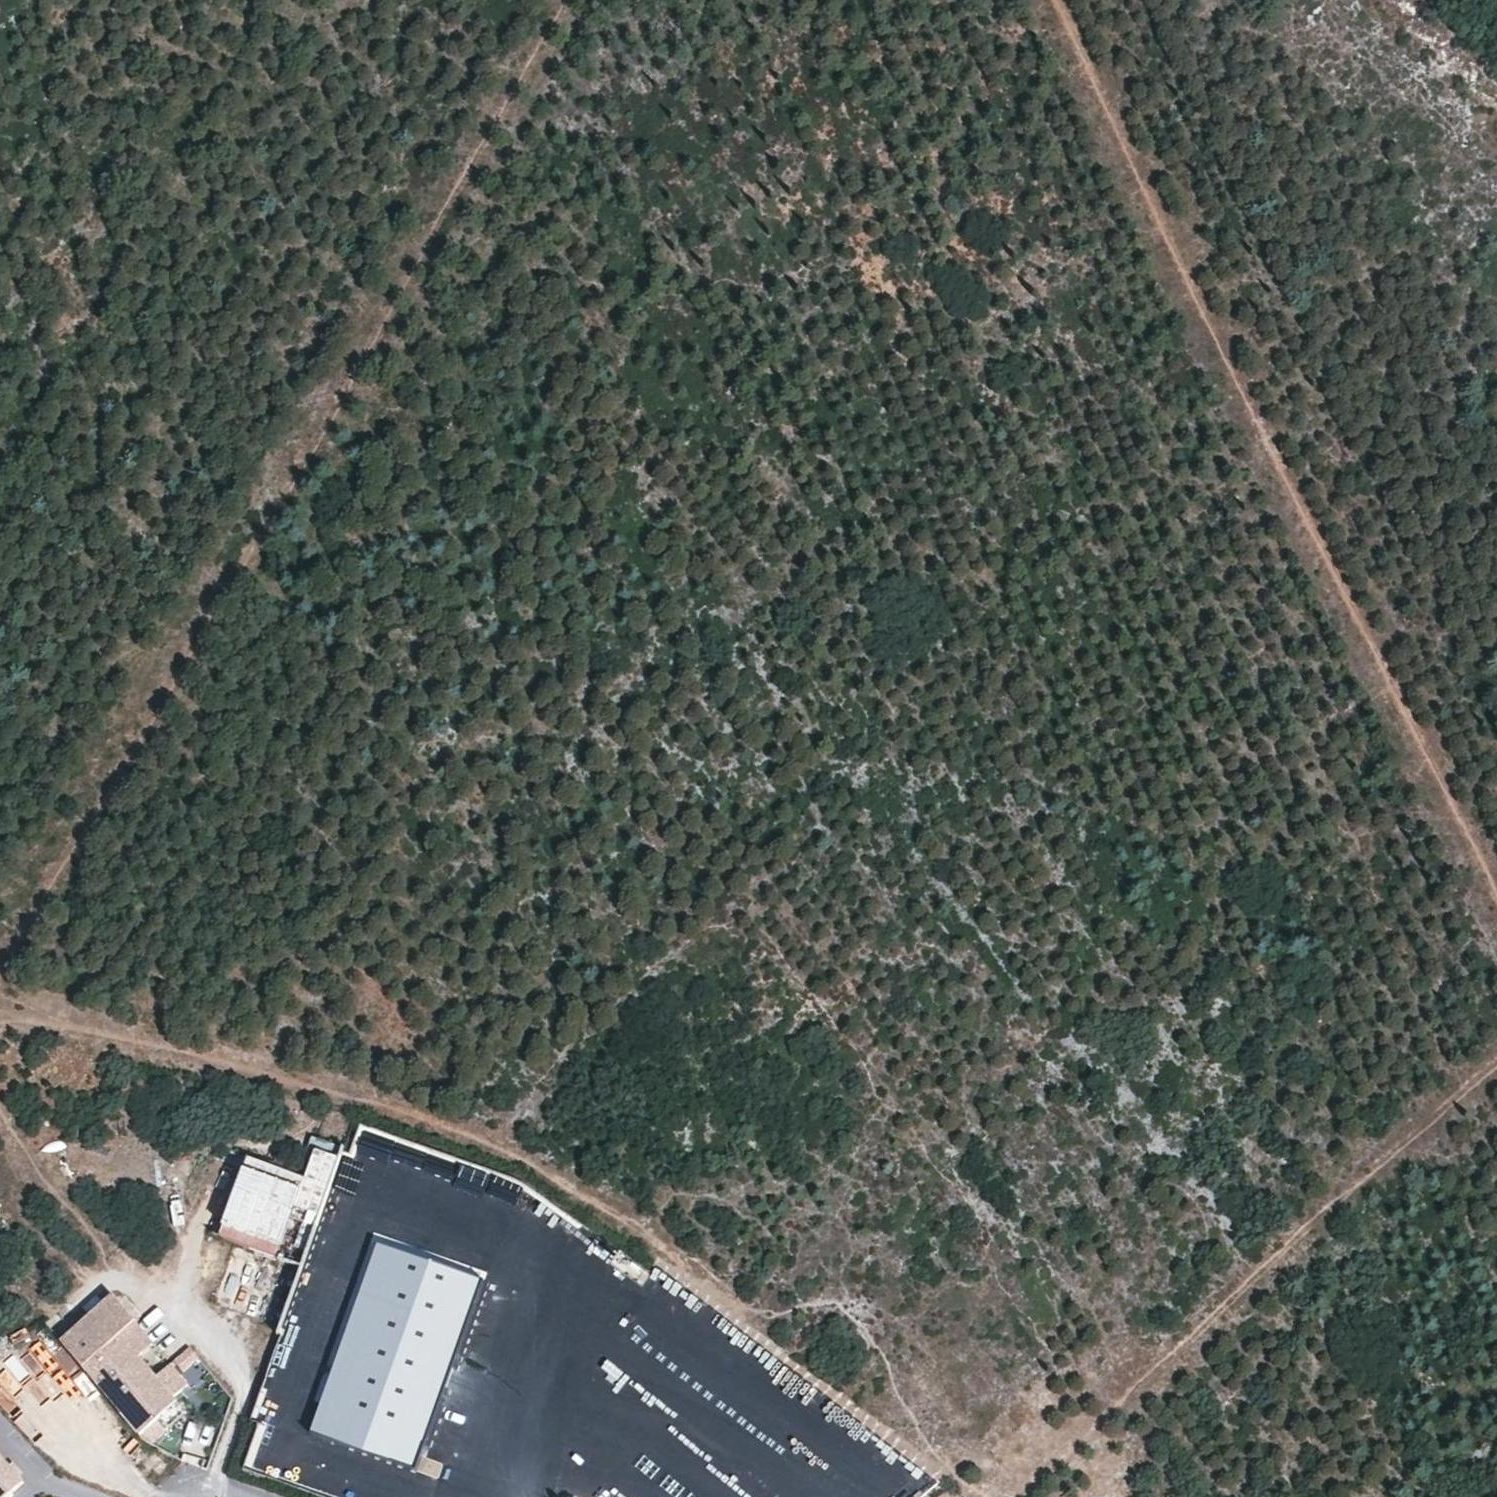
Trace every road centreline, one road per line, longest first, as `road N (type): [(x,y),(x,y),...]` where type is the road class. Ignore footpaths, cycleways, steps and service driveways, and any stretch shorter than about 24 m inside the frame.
road 1 (track): [(577,0),(0,981)]
road 2 (track): [(962,1496),(939,1472),(869,1468),(672,1260),(578,1192),(398,1114),(226,1065),(9,1022),(0,1014)]
road 3 (track): [(1496,908),(1057,0)]
road 4 (track): [(1496,1066),(1015,1496)]

